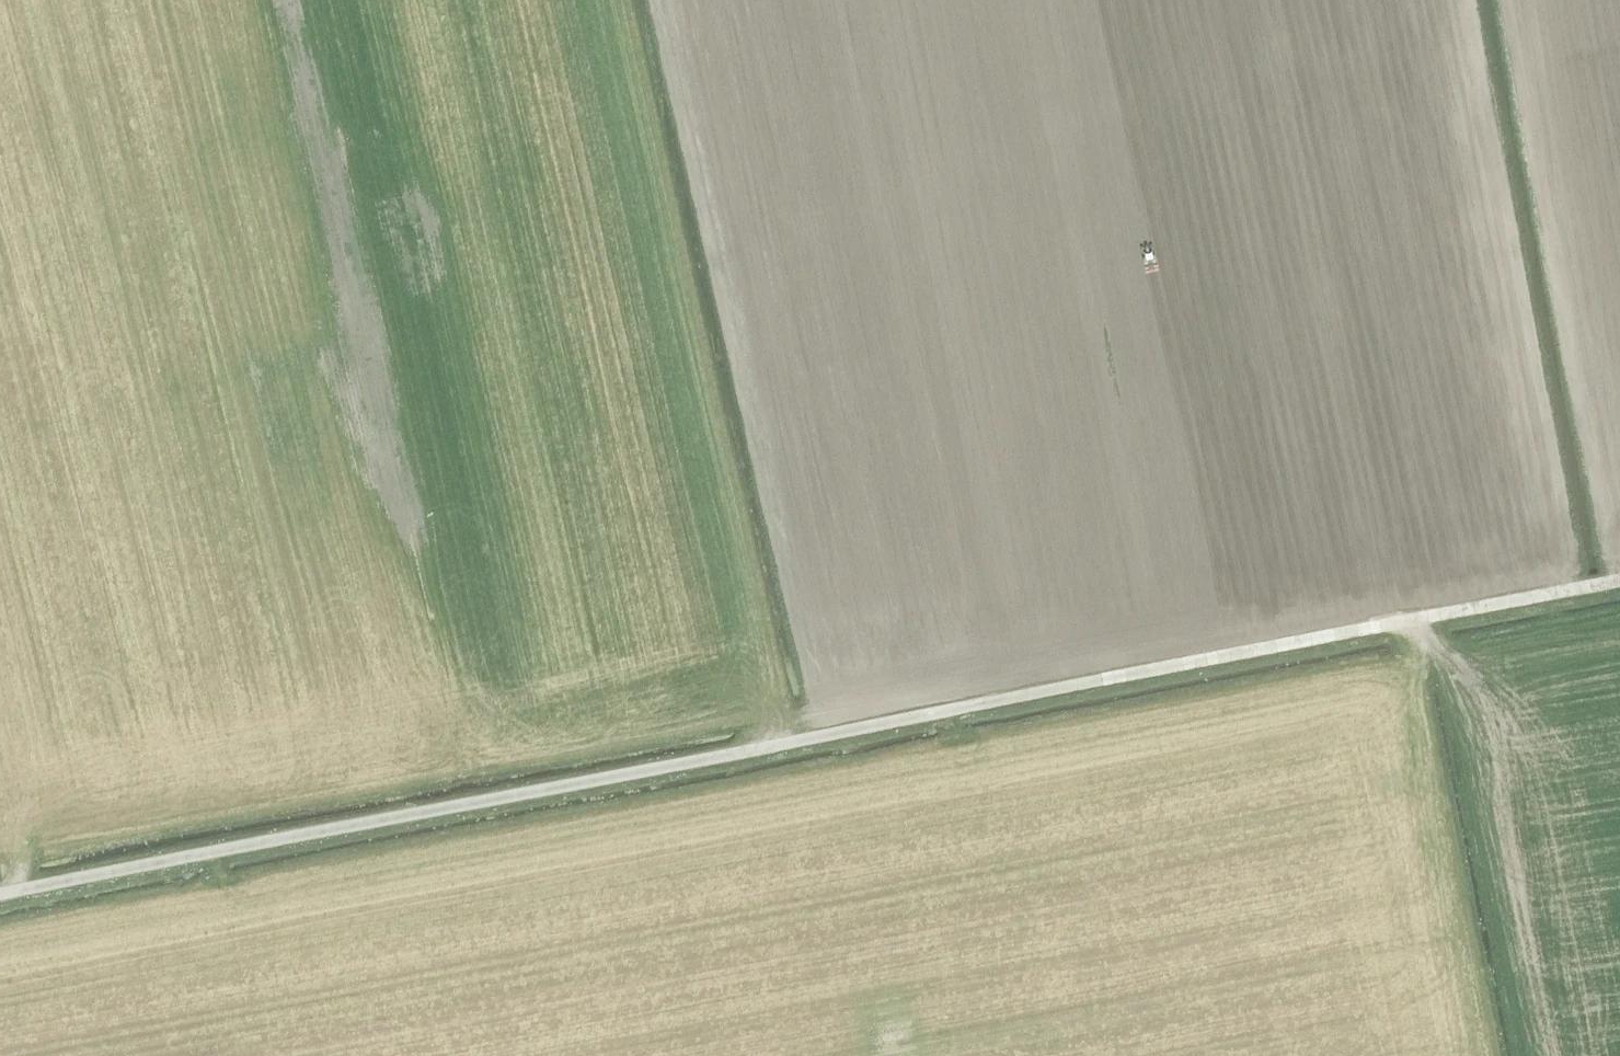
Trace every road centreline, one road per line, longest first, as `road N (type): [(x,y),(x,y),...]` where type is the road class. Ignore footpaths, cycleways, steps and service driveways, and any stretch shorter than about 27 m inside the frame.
road 1 (track): [(0,895),(1619,581)]

